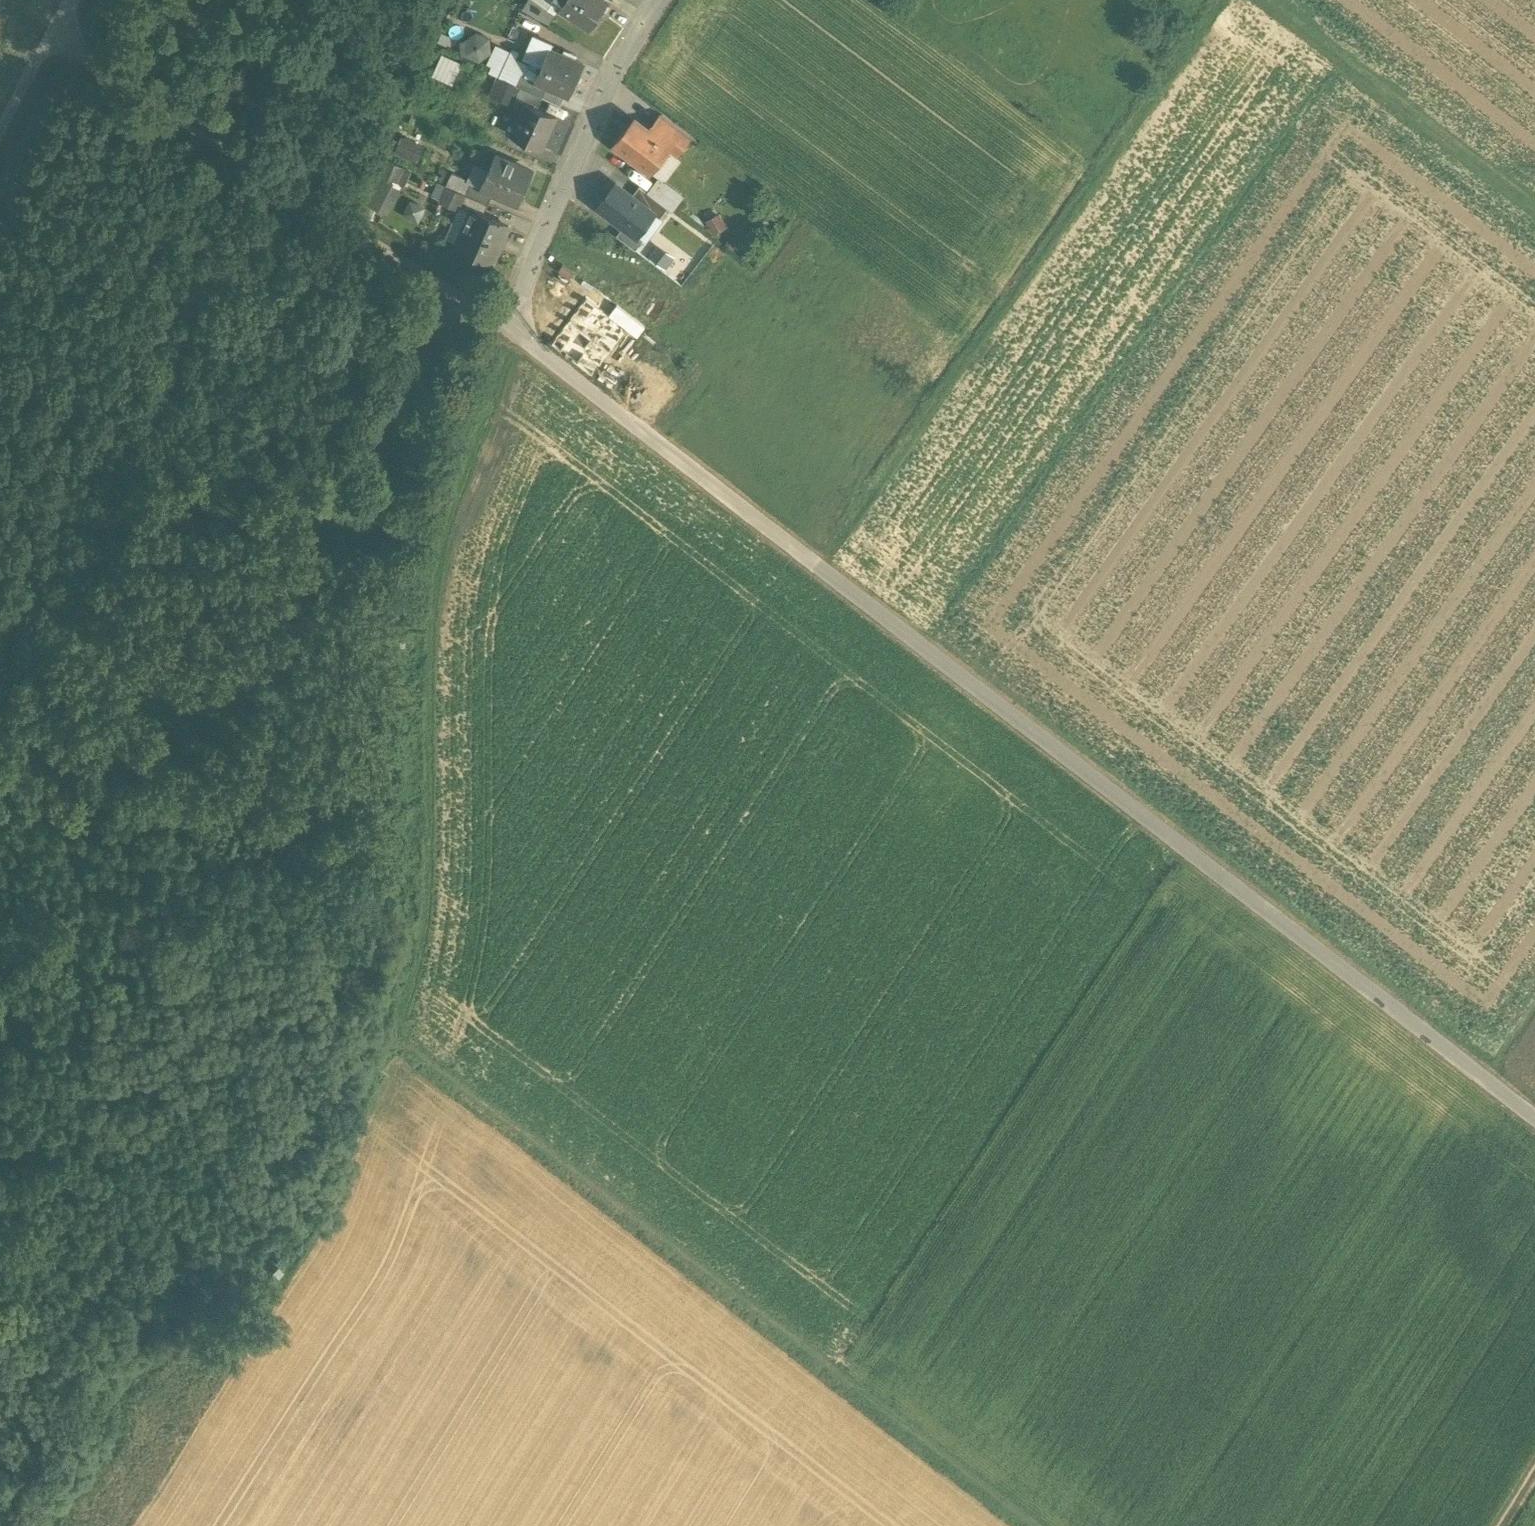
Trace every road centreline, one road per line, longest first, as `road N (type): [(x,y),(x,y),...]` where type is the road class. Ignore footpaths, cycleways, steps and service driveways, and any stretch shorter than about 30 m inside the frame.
road 1 (unclassified): [(1534,1116),(508,325)]
road 2 (track): [(388,1032),(1029,1525)]
road 3 (track): [(829,577),(1242,0)]
road 4 (track): [(469,303),(60,58)]
road 5 (residential): [(508,325),(608,87),(661,0)]
road 6 (track): [(1258,0),(1534,212)]
road 7 (track): [(60,58),(0,167)]

